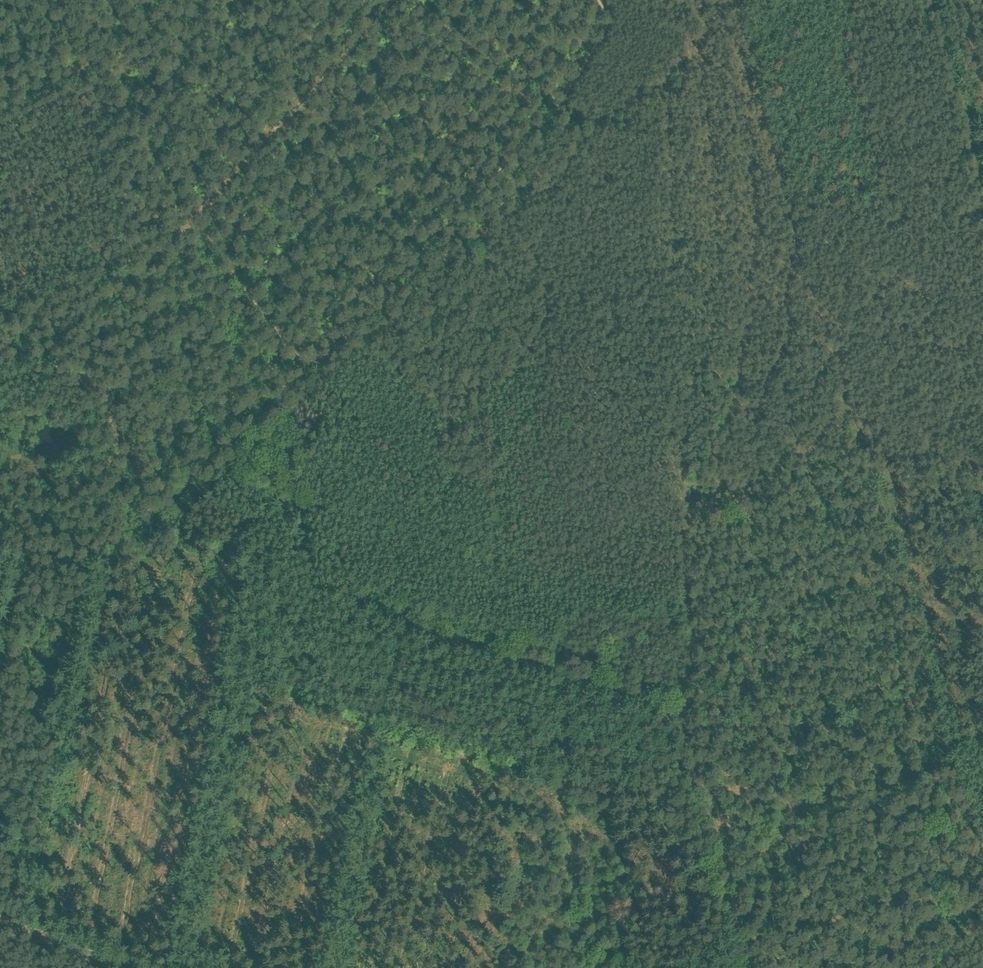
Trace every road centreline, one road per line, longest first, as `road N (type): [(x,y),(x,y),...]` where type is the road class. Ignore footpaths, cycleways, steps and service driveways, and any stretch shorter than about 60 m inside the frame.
road 1 (track): [(743,967),(691,735),(595,672),(436,639),(96,535),(32,535),(0,673)]
road 2 (track): [(594,0),(594,34),(577,81),(532,121),(320,370),(126,543)]
road 3 (track): [(943,0),(982,146)]
road 4 (track): [(125,967),(0,910)]

